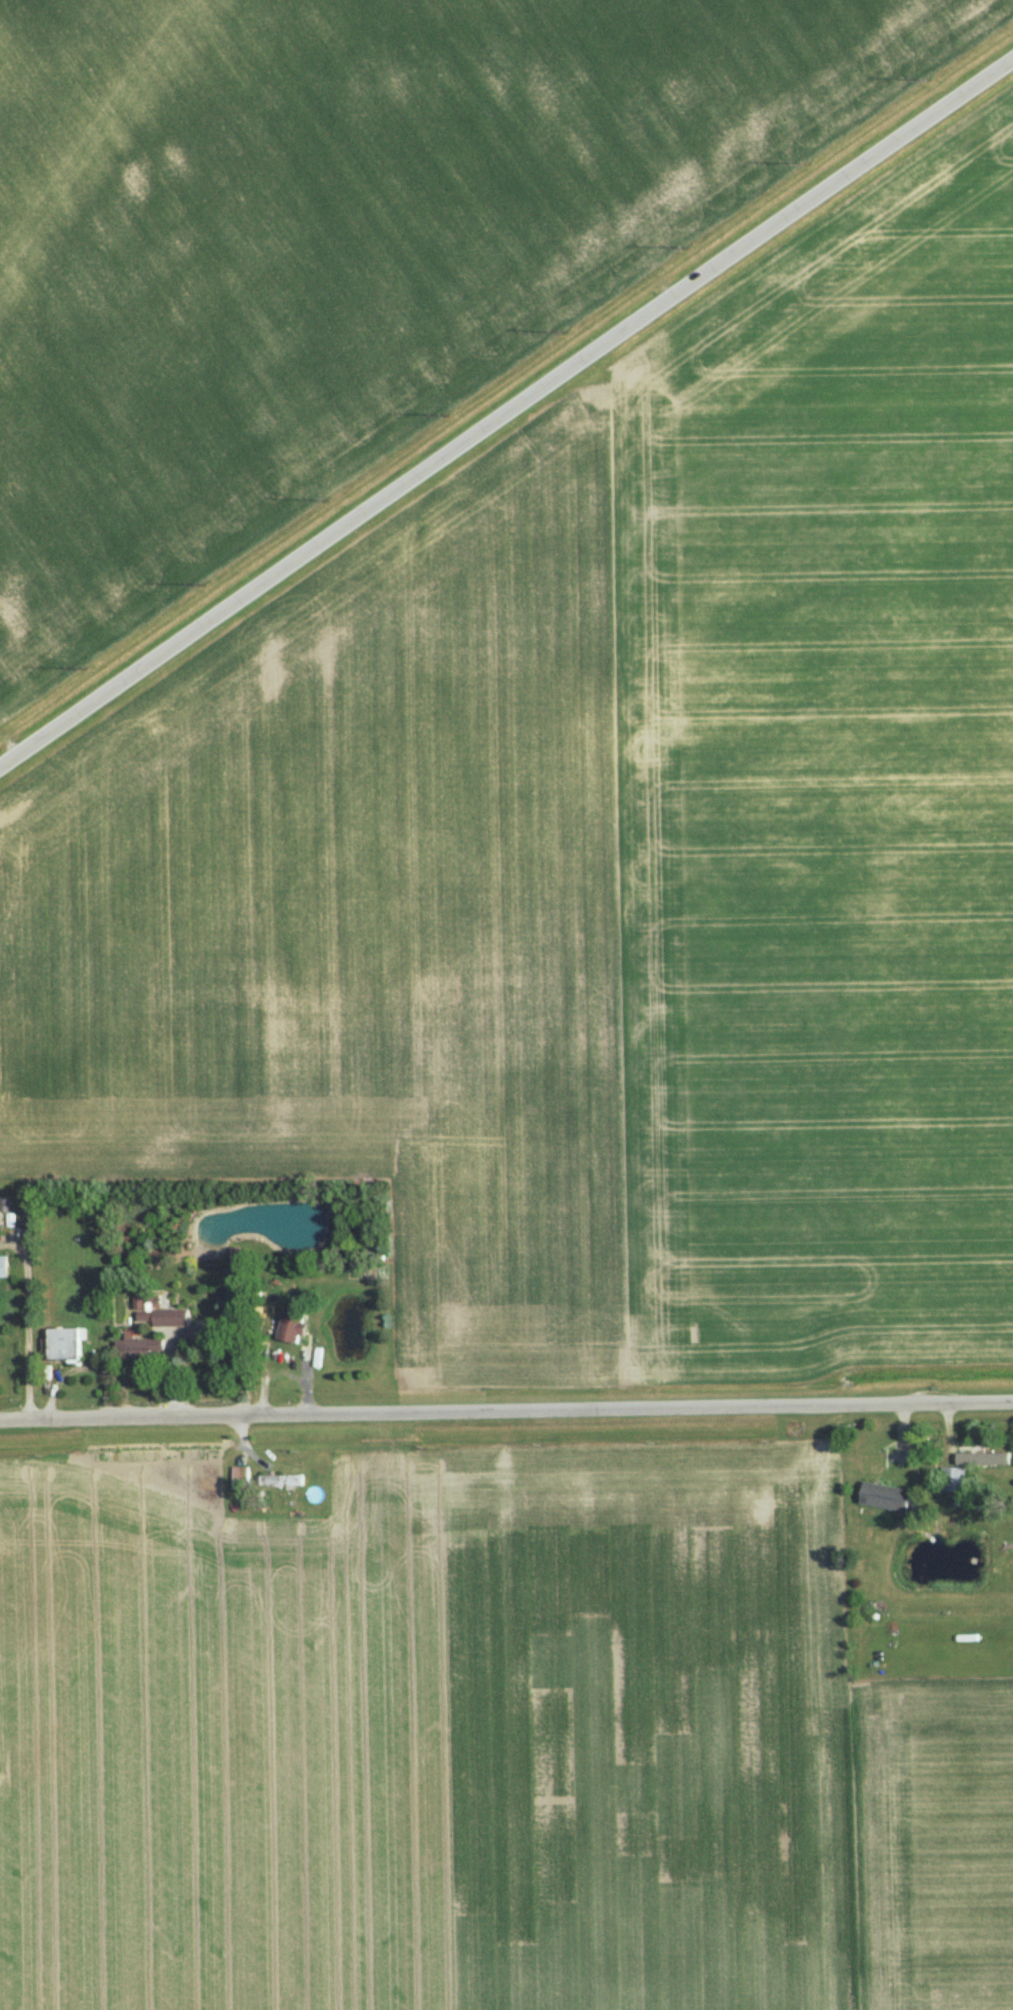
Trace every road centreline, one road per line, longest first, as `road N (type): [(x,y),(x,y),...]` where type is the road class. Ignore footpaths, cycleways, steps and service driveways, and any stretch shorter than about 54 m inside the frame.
road 1 (secondary): [(0,768),(1012,59)]
road 2 (tertiary): [(0,1420),(1012,1403)]

